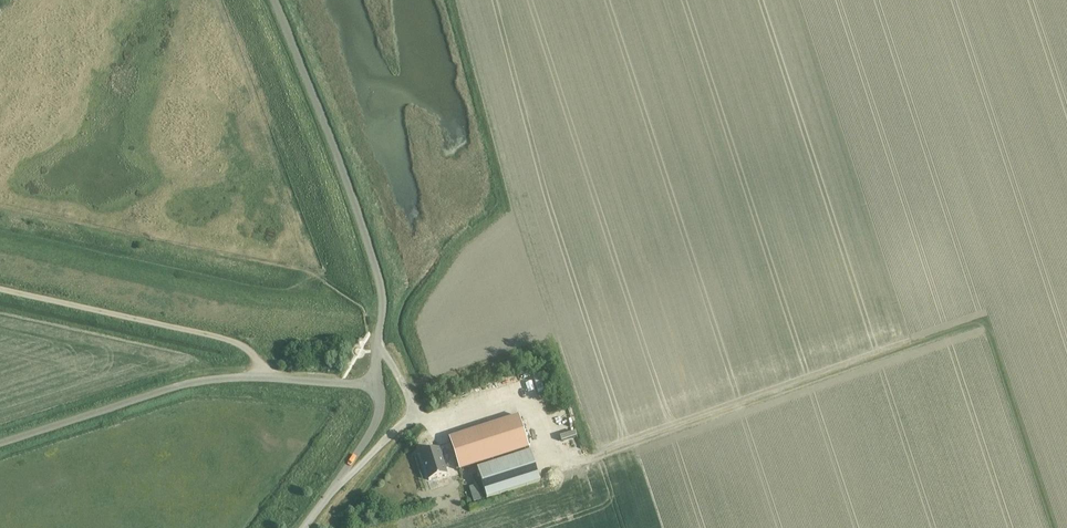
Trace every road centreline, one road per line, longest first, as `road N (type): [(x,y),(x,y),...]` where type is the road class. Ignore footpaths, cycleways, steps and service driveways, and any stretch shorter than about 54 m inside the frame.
road 1 (track): [(556,470),(983,321),(1055,527)]
road 2 (unclassified): [(274,0),(376,266),(378,378)]
road 3 (track): [(259,377),(253,353),(228,337),(0,287)]
road 4 (unclassified): [(0,443),(193,382),(259,377)]
road 5 (unclassified): [(303,527),(369,435),(378,378)]

